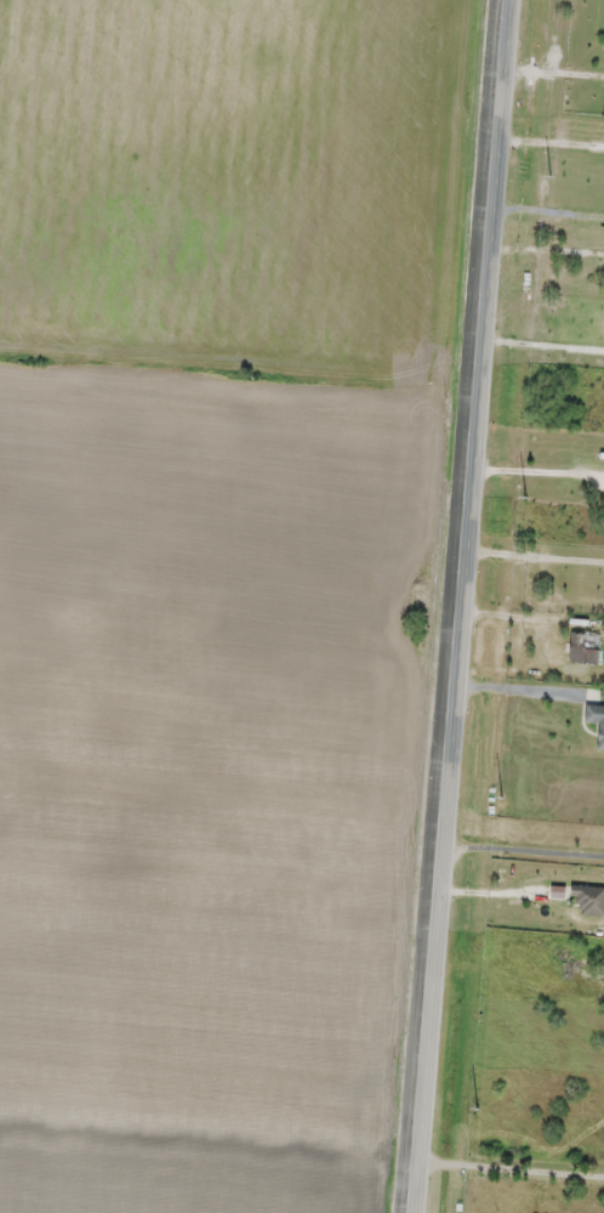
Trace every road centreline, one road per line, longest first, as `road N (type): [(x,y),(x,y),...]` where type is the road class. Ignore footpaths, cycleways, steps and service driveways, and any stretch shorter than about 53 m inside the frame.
road 1 (secondary): [(417,1212),(511,0)]
road 2 (residential): [(0,390),(478,425)]
road 3 (residential): [(449,815),(603,830)]

